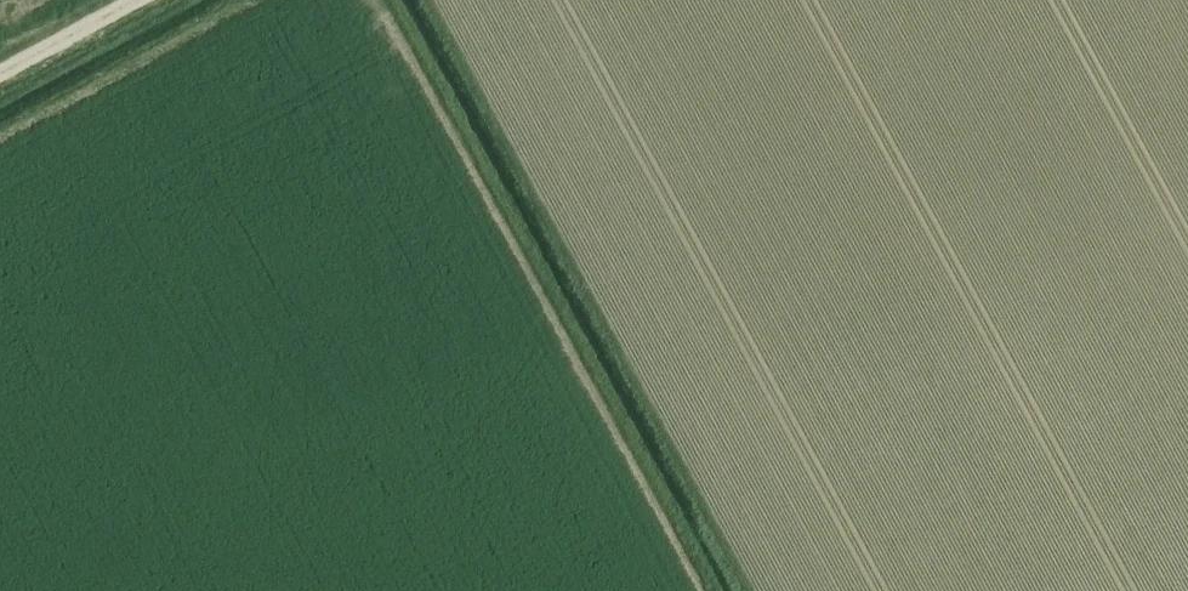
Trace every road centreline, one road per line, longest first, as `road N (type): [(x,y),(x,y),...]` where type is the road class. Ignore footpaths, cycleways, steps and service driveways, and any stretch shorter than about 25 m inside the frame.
road 1 (track): [(146,0),(0,79)]

